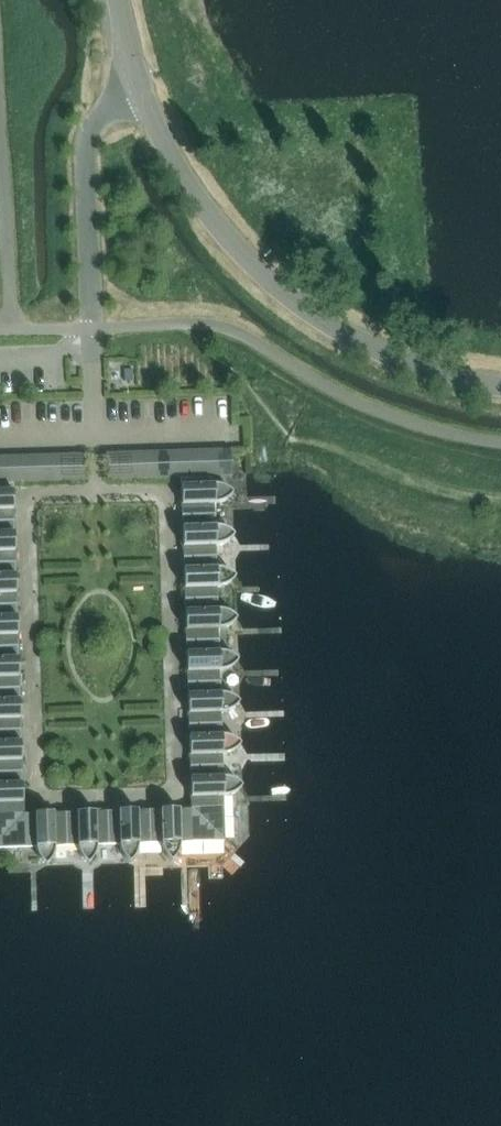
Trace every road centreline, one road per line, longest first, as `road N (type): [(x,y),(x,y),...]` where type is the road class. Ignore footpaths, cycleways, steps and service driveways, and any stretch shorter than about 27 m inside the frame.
road 1 (tertiary): [(500,386),(383,354),(289,294),(211,216),(138,88)]
road 2 (unclassified): [(138,88),(97,114),(87,133),(97,495)]

